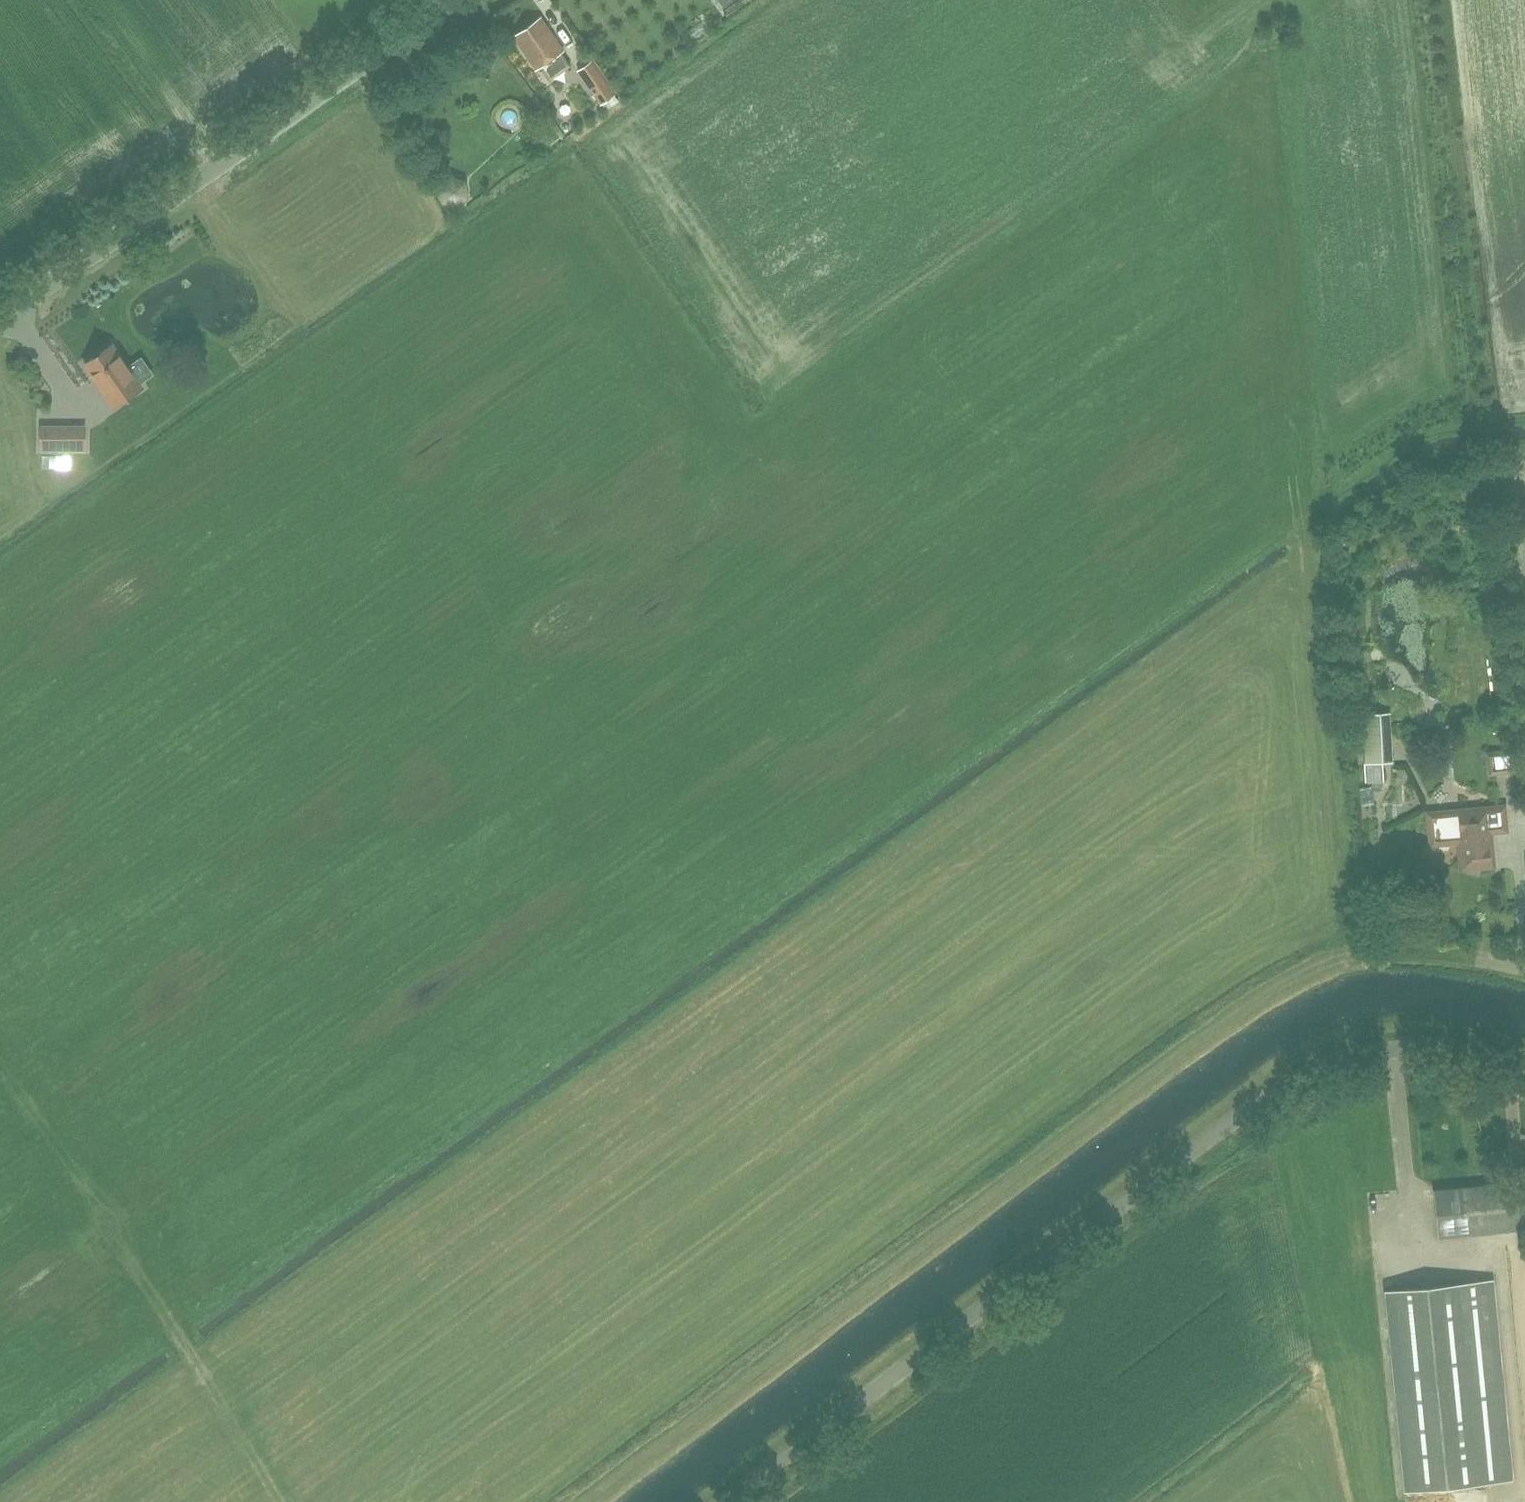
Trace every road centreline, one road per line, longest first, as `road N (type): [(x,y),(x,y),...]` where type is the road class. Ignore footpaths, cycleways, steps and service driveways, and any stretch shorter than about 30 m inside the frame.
road 1 (unclassified): [(724,1501),(1296,1080),(1351,1057),(1396,1049),(1524,1060)]
road 2 (unclassified): [(0,319),(453,0)]

